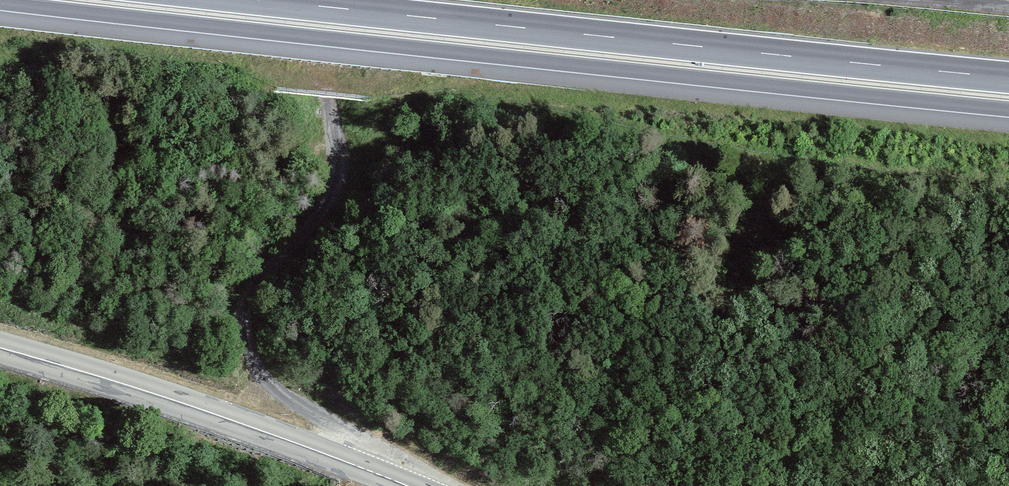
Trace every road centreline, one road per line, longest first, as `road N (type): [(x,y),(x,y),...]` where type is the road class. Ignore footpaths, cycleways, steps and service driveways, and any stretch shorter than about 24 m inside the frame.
road 1 (trunk): [(0,2),(1008,109)]
road 2 (trunk): [(1008,78),(262,0)]
road 3 (track): [(370,471),(325,421),(273,388),(244,336),(258,283),(334,191),(338,150),(329,98)]
road 4 (secondary): [(405,485),(158,395),(0,348)]

